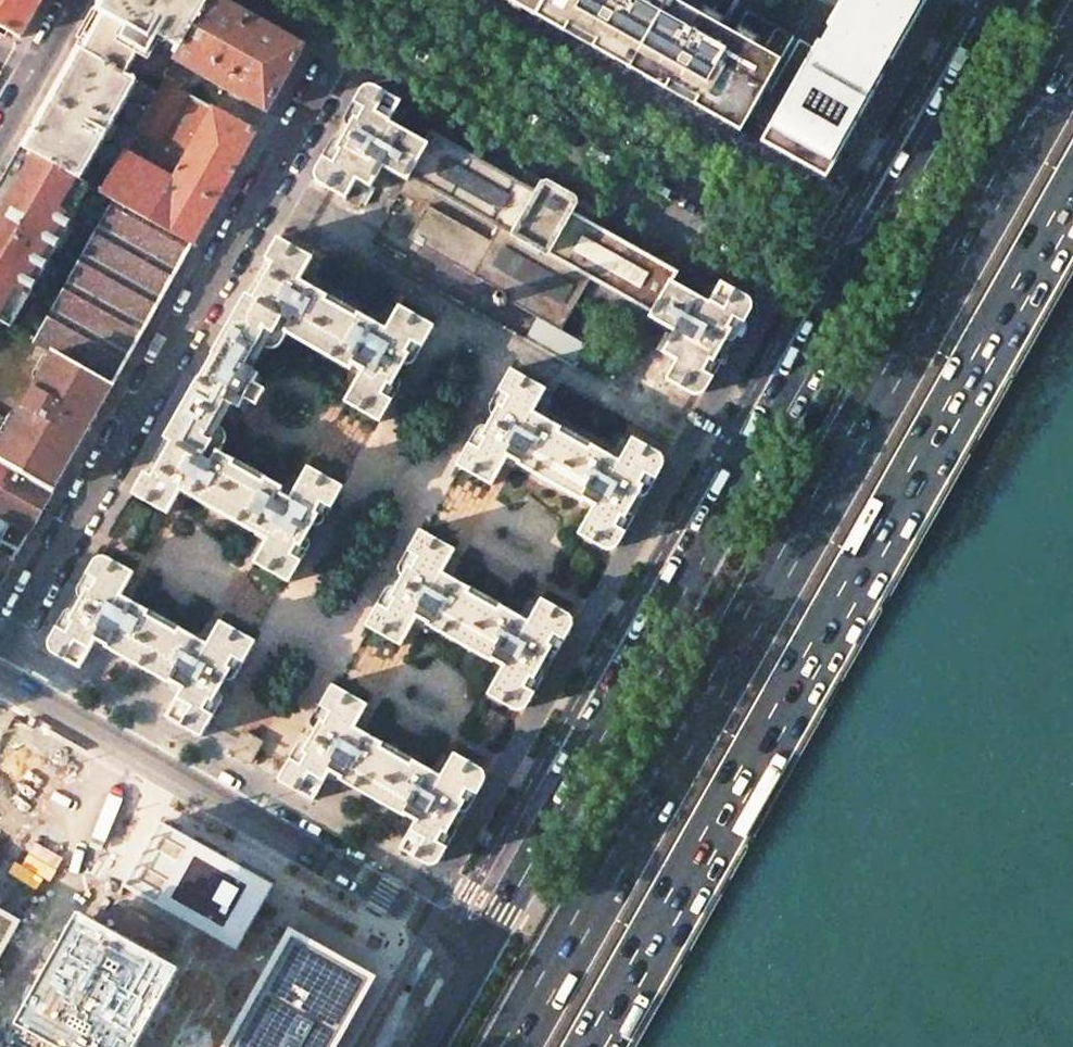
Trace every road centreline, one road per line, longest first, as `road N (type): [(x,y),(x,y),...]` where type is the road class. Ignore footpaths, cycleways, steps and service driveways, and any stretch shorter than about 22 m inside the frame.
road 1 (trunk): [(1072,53),(512,1046)]
road 2 (trunk): [(593,1046),(1072,197)]
road 3 (tertiary): [(860,280),(483,952)]
road 4 (residential): [(371,0),(0,645)]
road 5 (residential): [(371,0),(860,280)]
road 6 (tertiary): [(483,952),(0,678)]
road 7 (tertiary): [(1020,0),(860,280)]
road 8 (residential): [(0,129),(74,0)]

